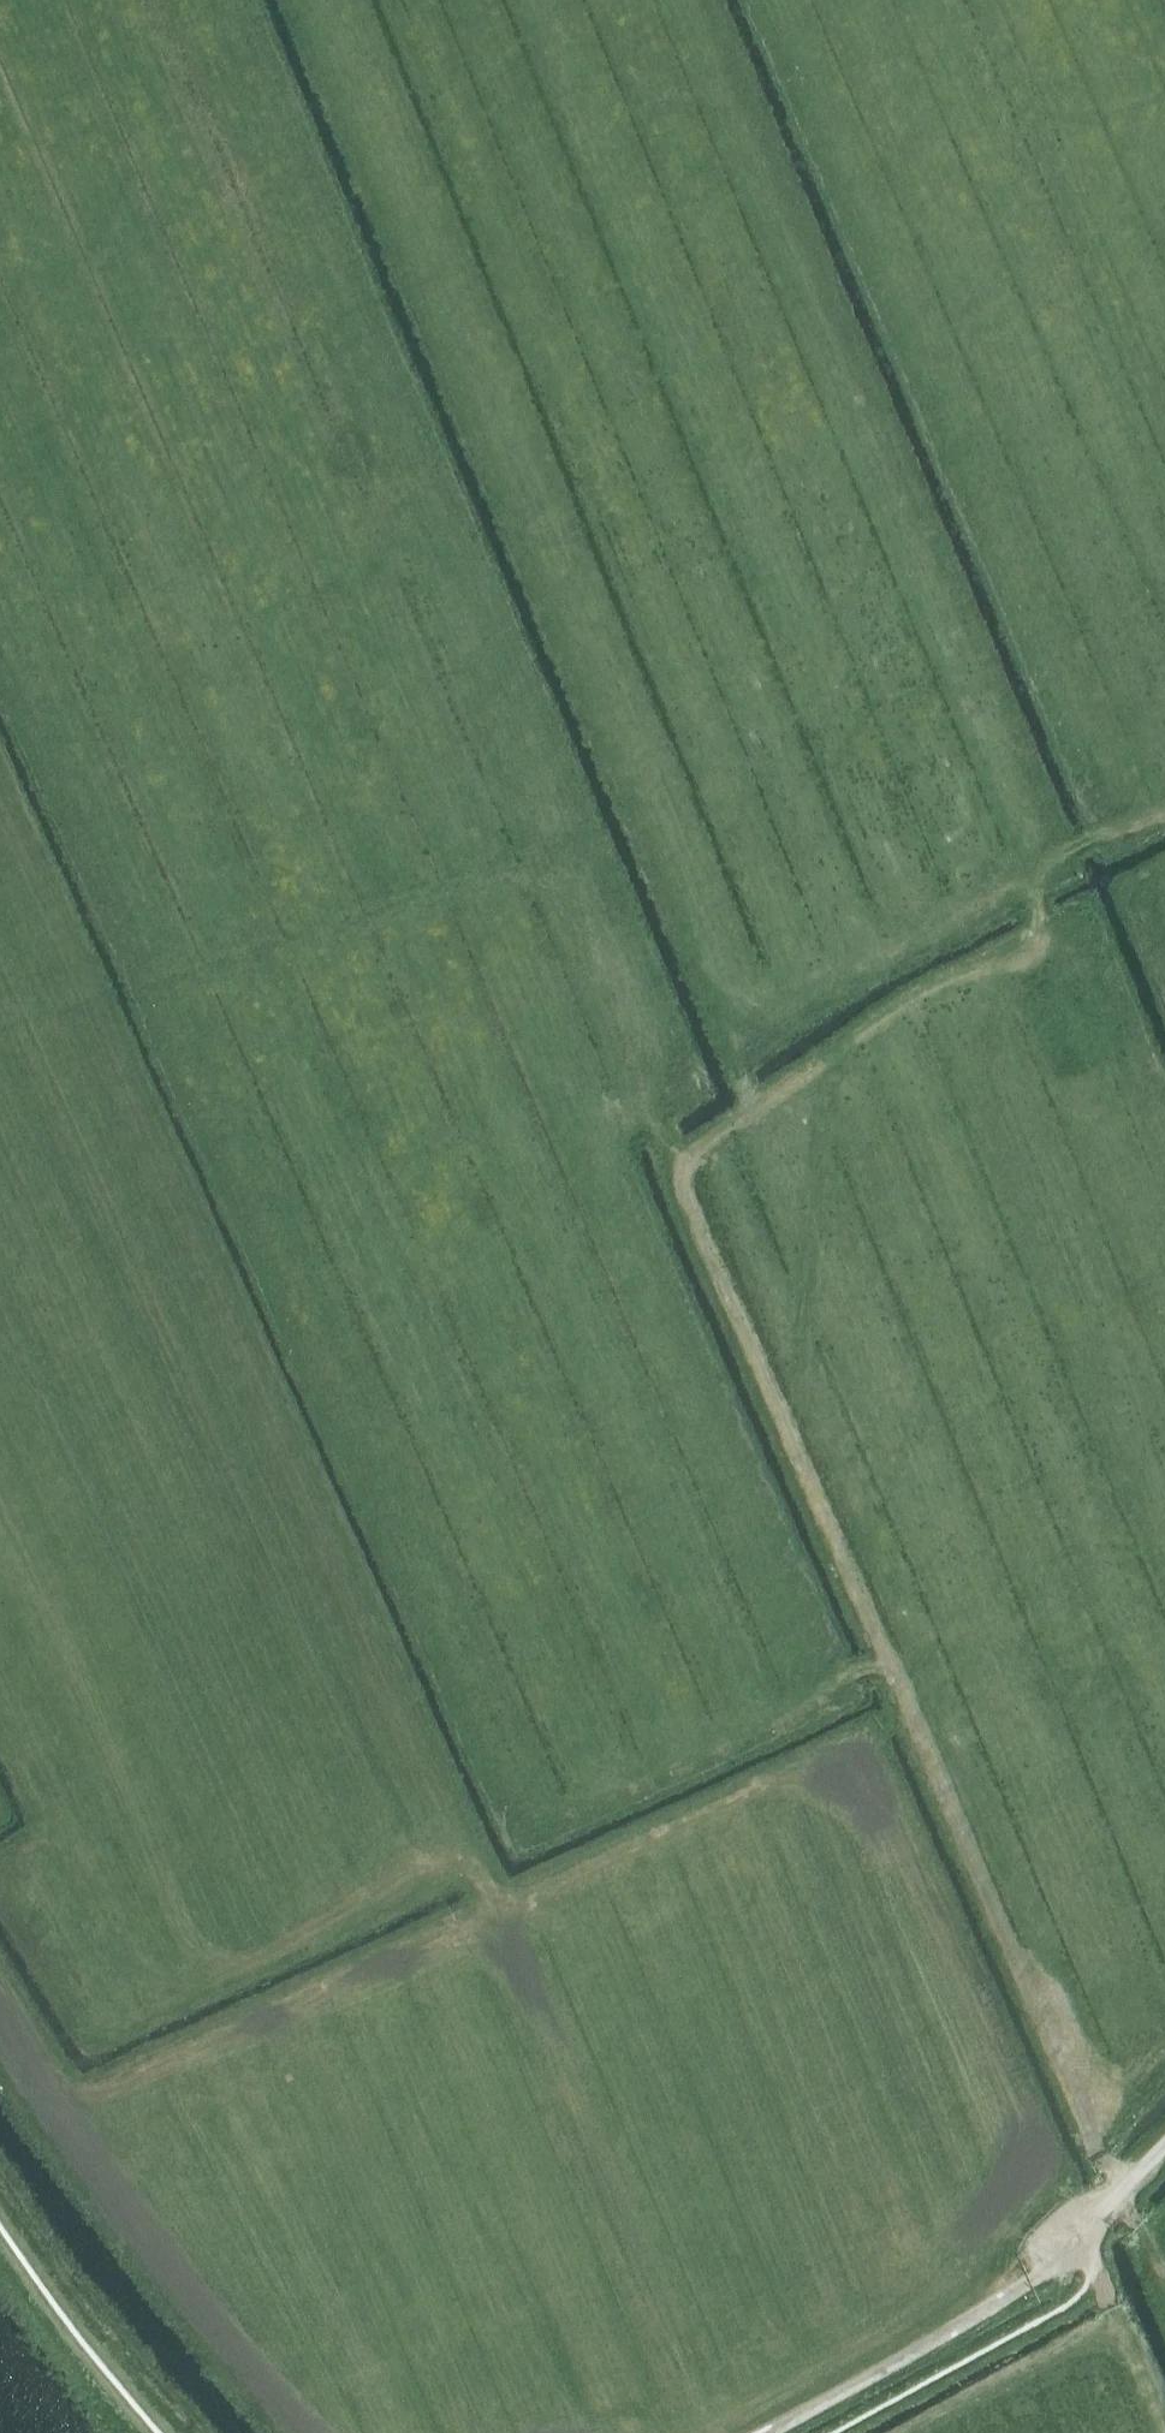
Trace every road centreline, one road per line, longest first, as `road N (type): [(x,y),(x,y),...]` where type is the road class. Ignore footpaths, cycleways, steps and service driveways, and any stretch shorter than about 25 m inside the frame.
road 1 (track): [(762,2432),(929,2343),(1082,2241)]
road 2 (unclassified): [(1082,2241),(1164,2146)]

